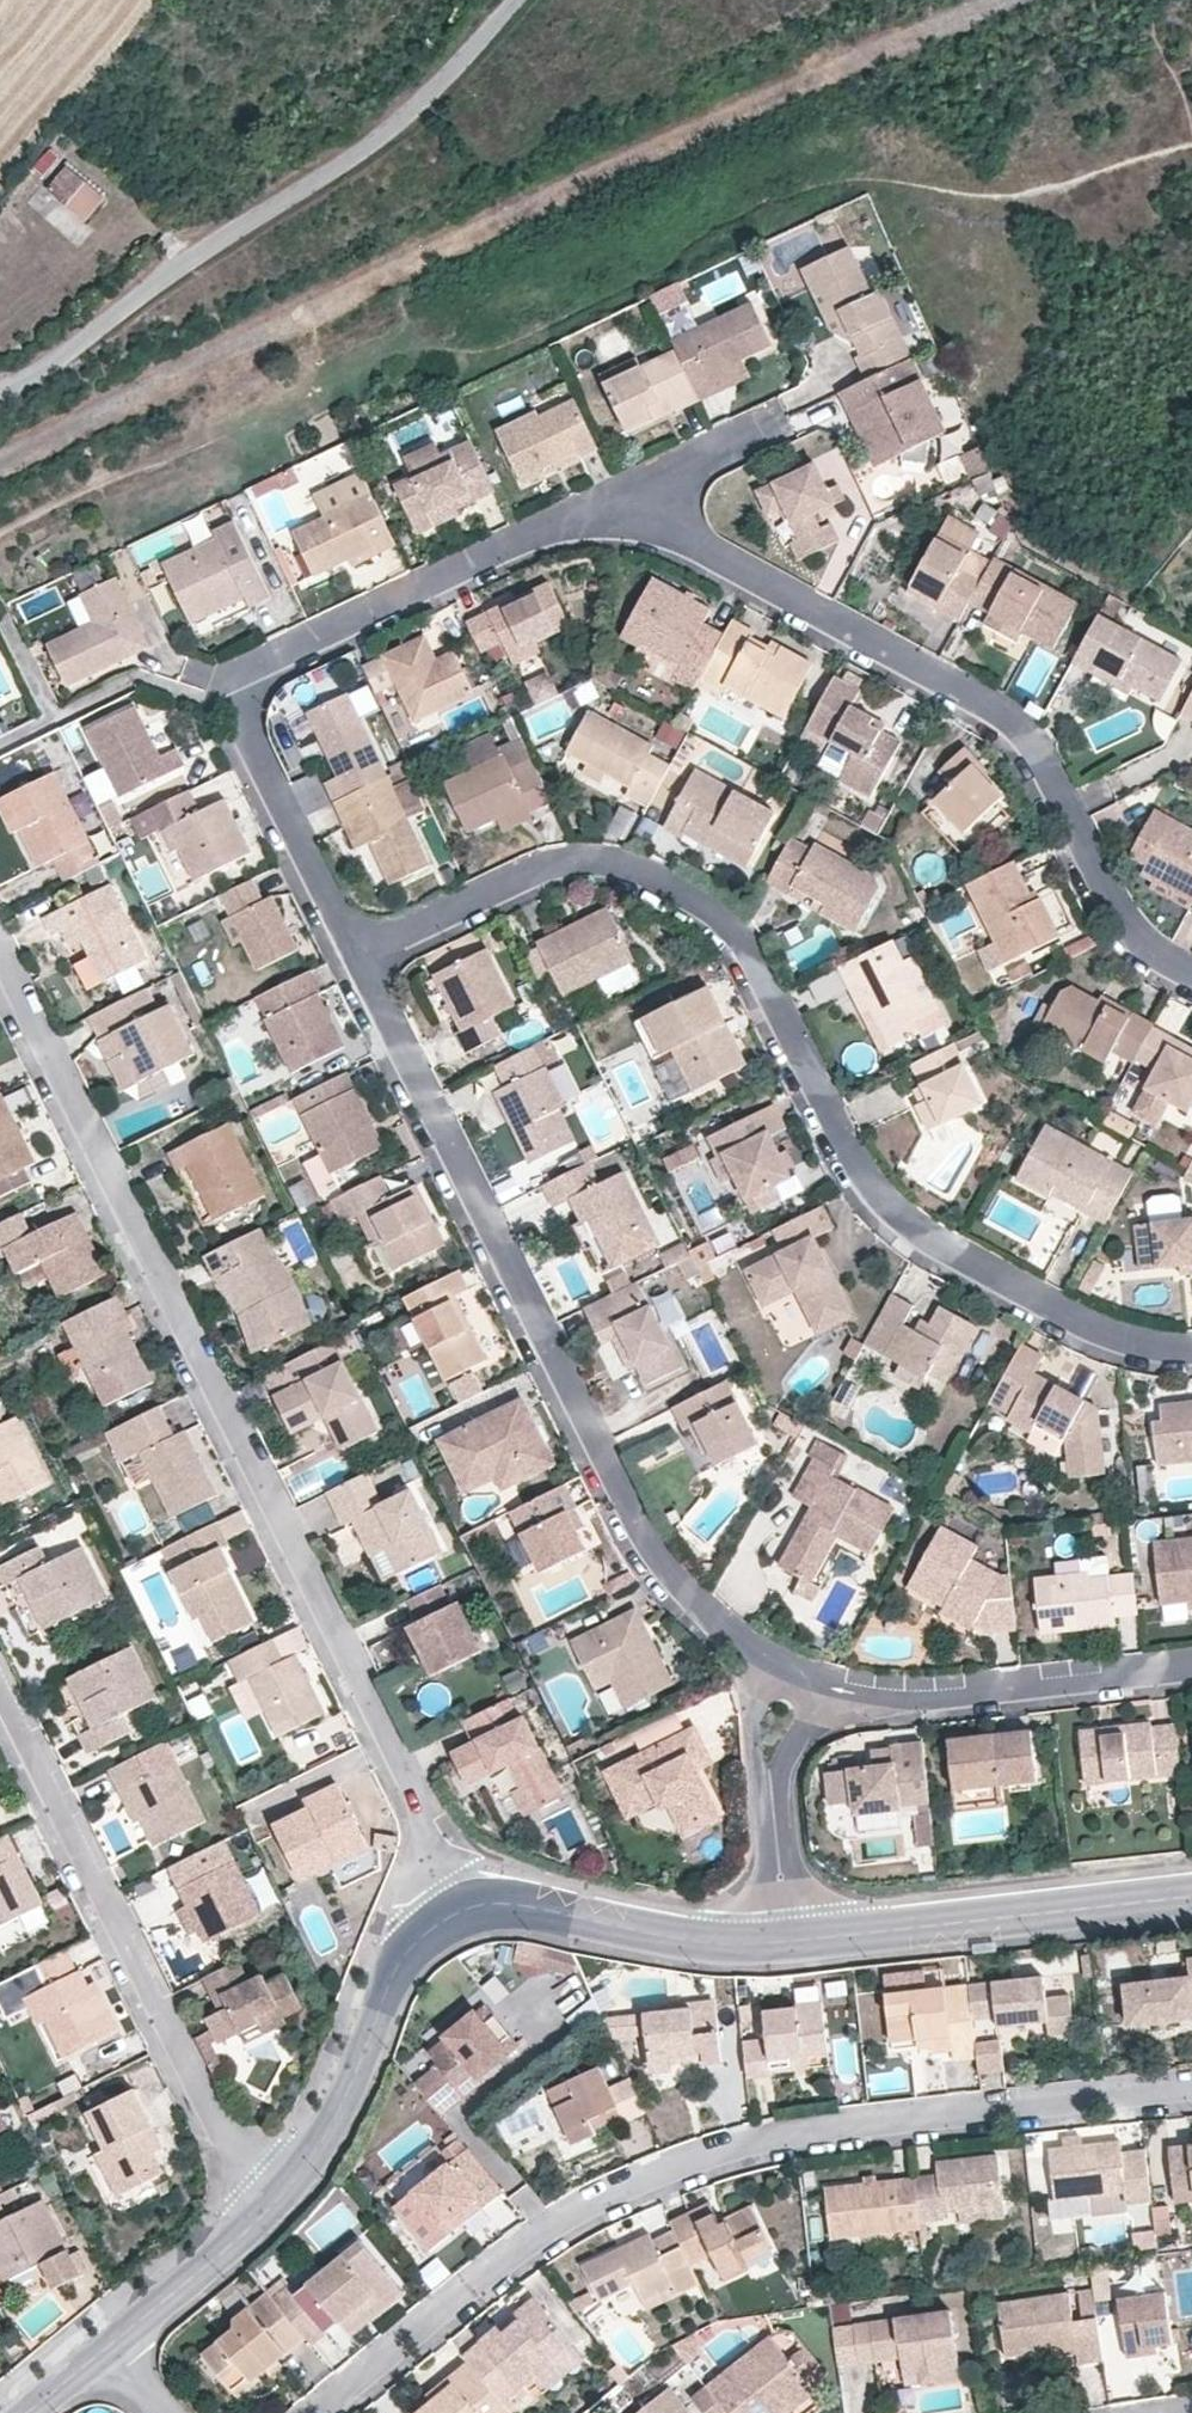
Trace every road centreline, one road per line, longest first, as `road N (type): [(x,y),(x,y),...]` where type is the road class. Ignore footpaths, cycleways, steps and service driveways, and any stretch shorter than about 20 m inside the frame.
road 1 (residential): [(1191,1355),(1107,1342),(925,1245),(858,1181),(746,957),(712,916),(641,875),(590,866),(542,874),(356,956)]
road 2 (residential): [(0,966),(468,1916)]
road 3 (residential): [(314,2412),(545,2226),(662,2170),(783,2138),(1191,2088)]
road 4 (residential): [(806,1692),(759,1667),(690,1605),(646,1551),(356,956)]
road 5 (residential): [(617,504),(1019,735),(1115,920),(1147,955),(1191,983)]
road 6 (residential): [(356,956),(252,733),(247,680),(274,652),(617,504)]
road 7 (track): [(0,392),(50,370),(163,275),(368,144),(447,75),(514,0)]
road 8 (residential): [(265,2215),(0,1686)]
road 9 (residential): [(787,1935),(1191,1890)]
road 10 (residential): [(1191,1670),(916,1702),(806,1692)]
road 11 (residential): [(265,2215),(324,2149),(412,1950),(468,1916)]
road 12 (residential): [(468,1916),(525,1908),(700,1937),(787,1935)]
road 13 (residential): [(787,1935),(775,1781),(779,1745),(806,1692)]
road 14 (residential): [(116,2345),(265,2215)]
road 15 (residential): [(617,504),(736,445)]

